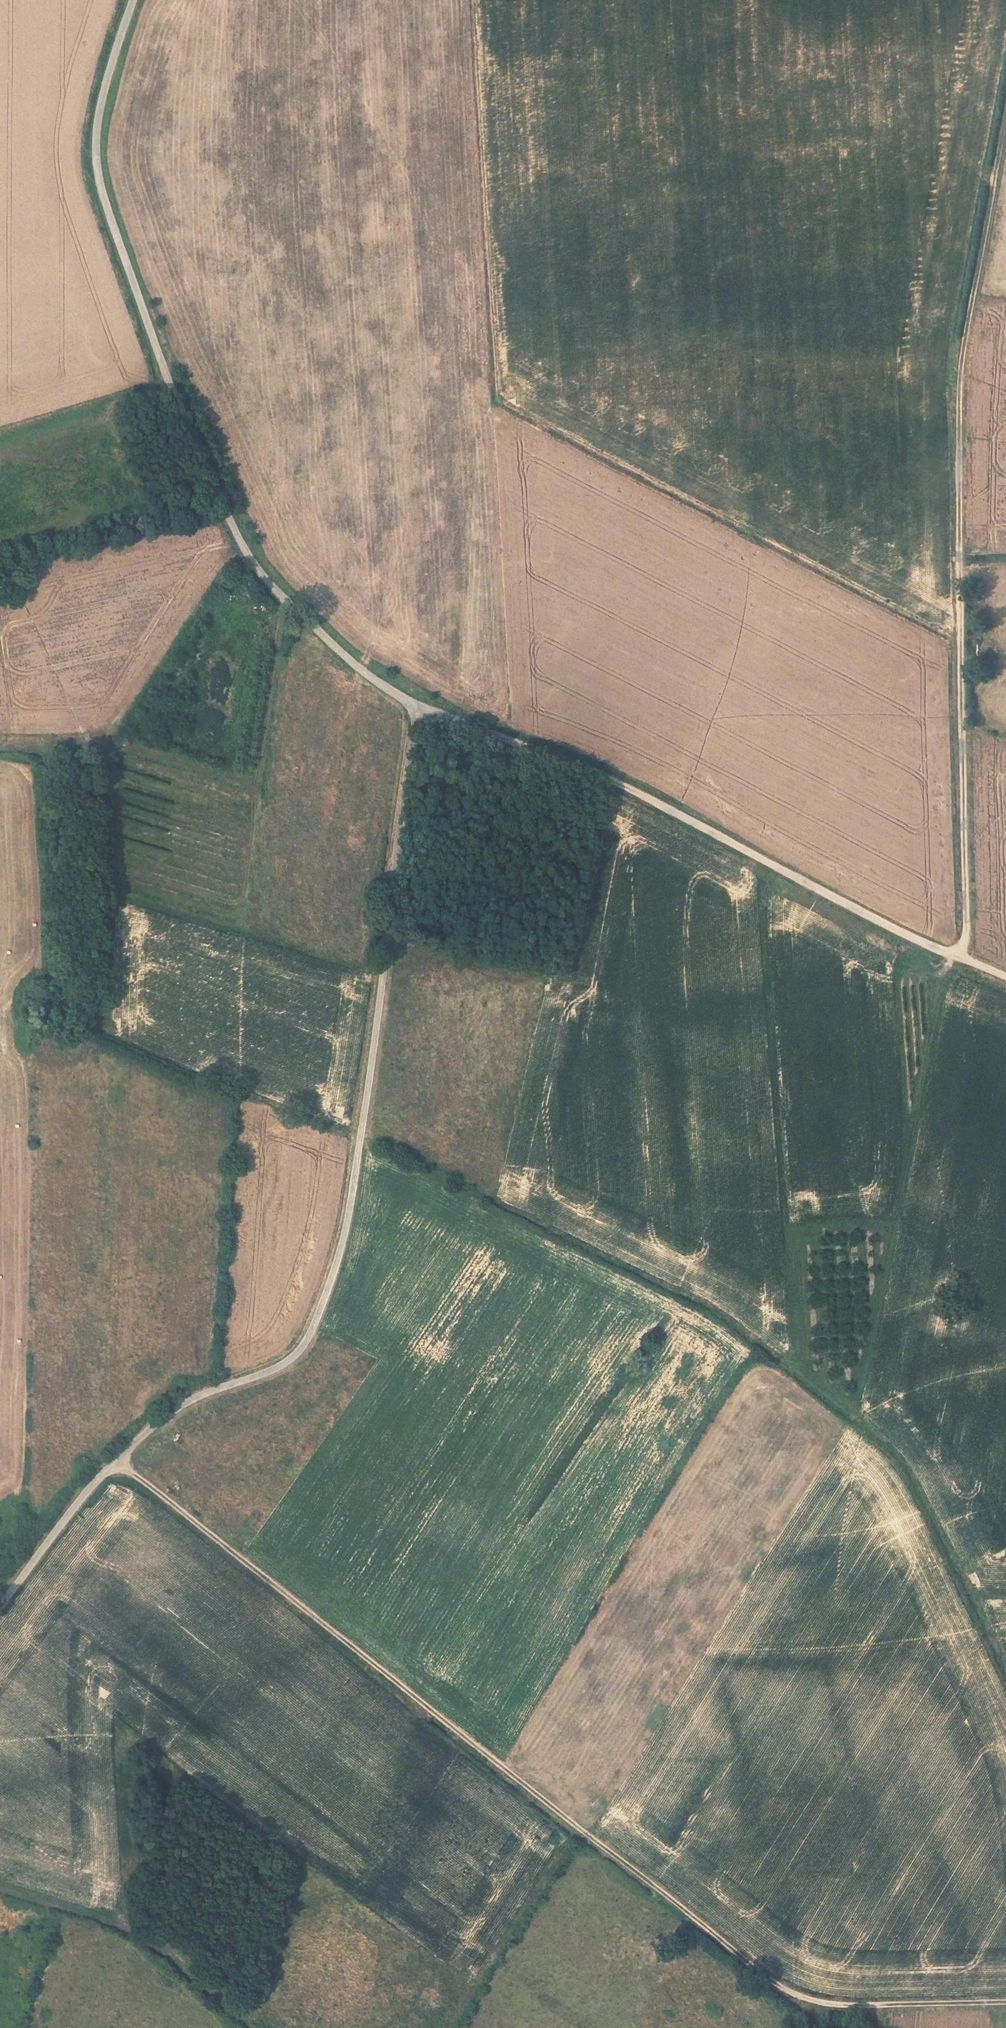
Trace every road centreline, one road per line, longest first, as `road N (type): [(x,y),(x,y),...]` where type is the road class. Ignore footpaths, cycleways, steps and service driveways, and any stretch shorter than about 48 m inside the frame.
road 1 (unclassified): [(134,0),(100,107),(96,166),(160,358),(232,525),(261,573),(370,678),(416,706),(346,1228),(314,1324),(272,1370),(160,1419),(87,1490),(0,1605)]
road 2 (track): [(117,1460),(781,1988),(839,2004),(1005,2002)]
road 3 (track): [(960,958),(967,912),(960,377),(1005,116)]
road 4 (track): [(1005,978),(847,906),(629,789),(416,706)]
road 5 (track): [(241,2011),(165,1945),(121,1922),(0,1887)]

